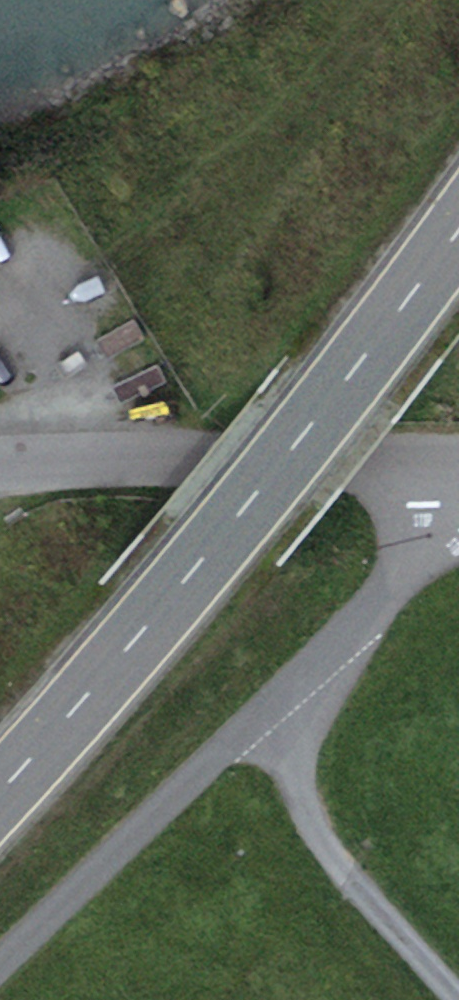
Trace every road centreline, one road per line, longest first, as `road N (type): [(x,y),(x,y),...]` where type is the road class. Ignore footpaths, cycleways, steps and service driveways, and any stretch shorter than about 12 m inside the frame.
road 1 (primary): [(458,231),(250,503),(0,796)]
road 2 (unclassified): [(0,466),(458,461)]
road 3 (track): [(258,729),(366,900),(455,999)]

